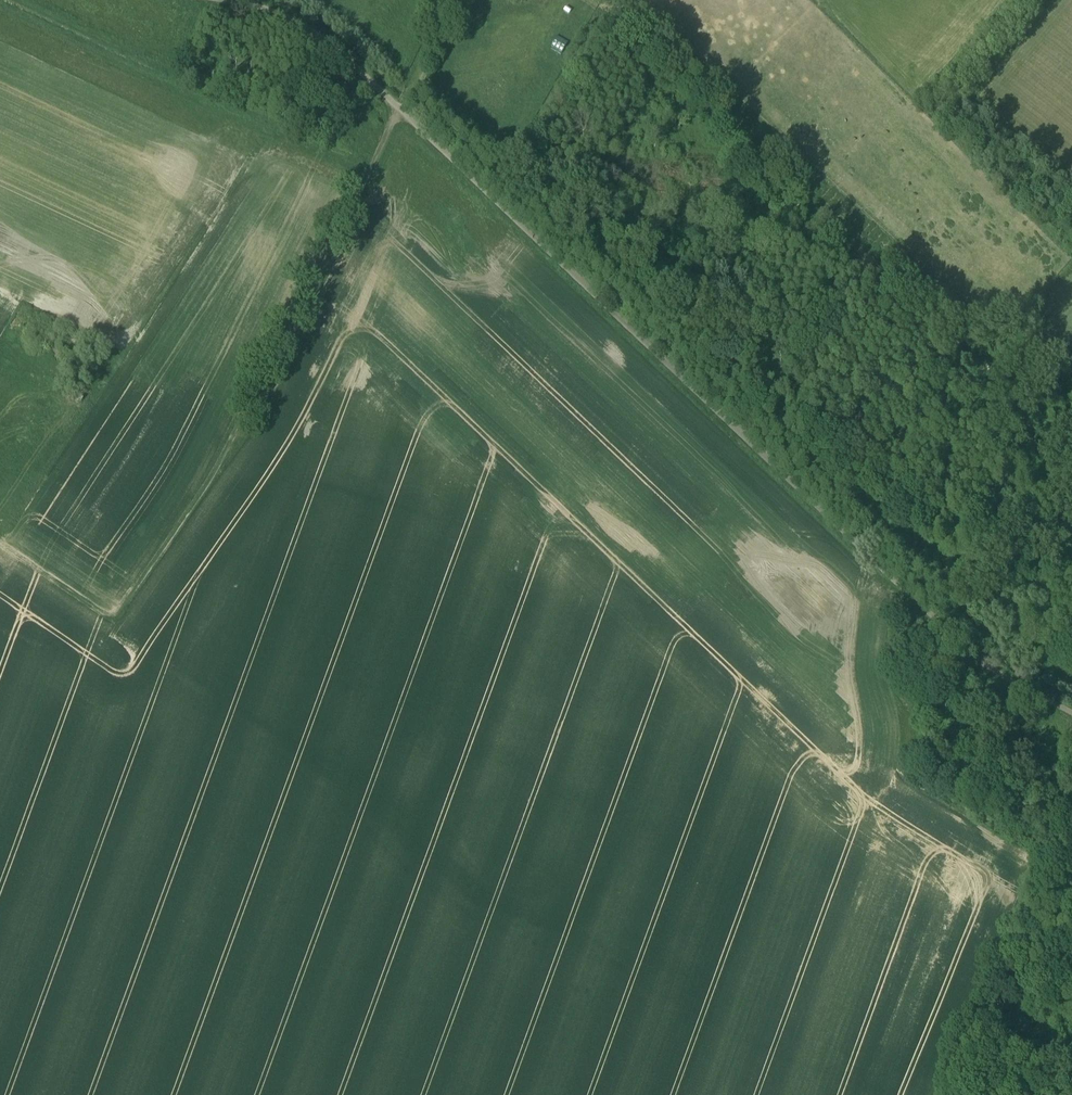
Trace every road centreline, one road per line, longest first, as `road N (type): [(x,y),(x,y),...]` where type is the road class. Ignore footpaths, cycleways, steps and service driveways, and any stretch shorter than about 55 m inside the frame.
road 1 (track): [(308,0),(524,192),(999,642),(1071,684)]
road 2 (track): [(451,0),(215,479),(115,618),(0,544)]

